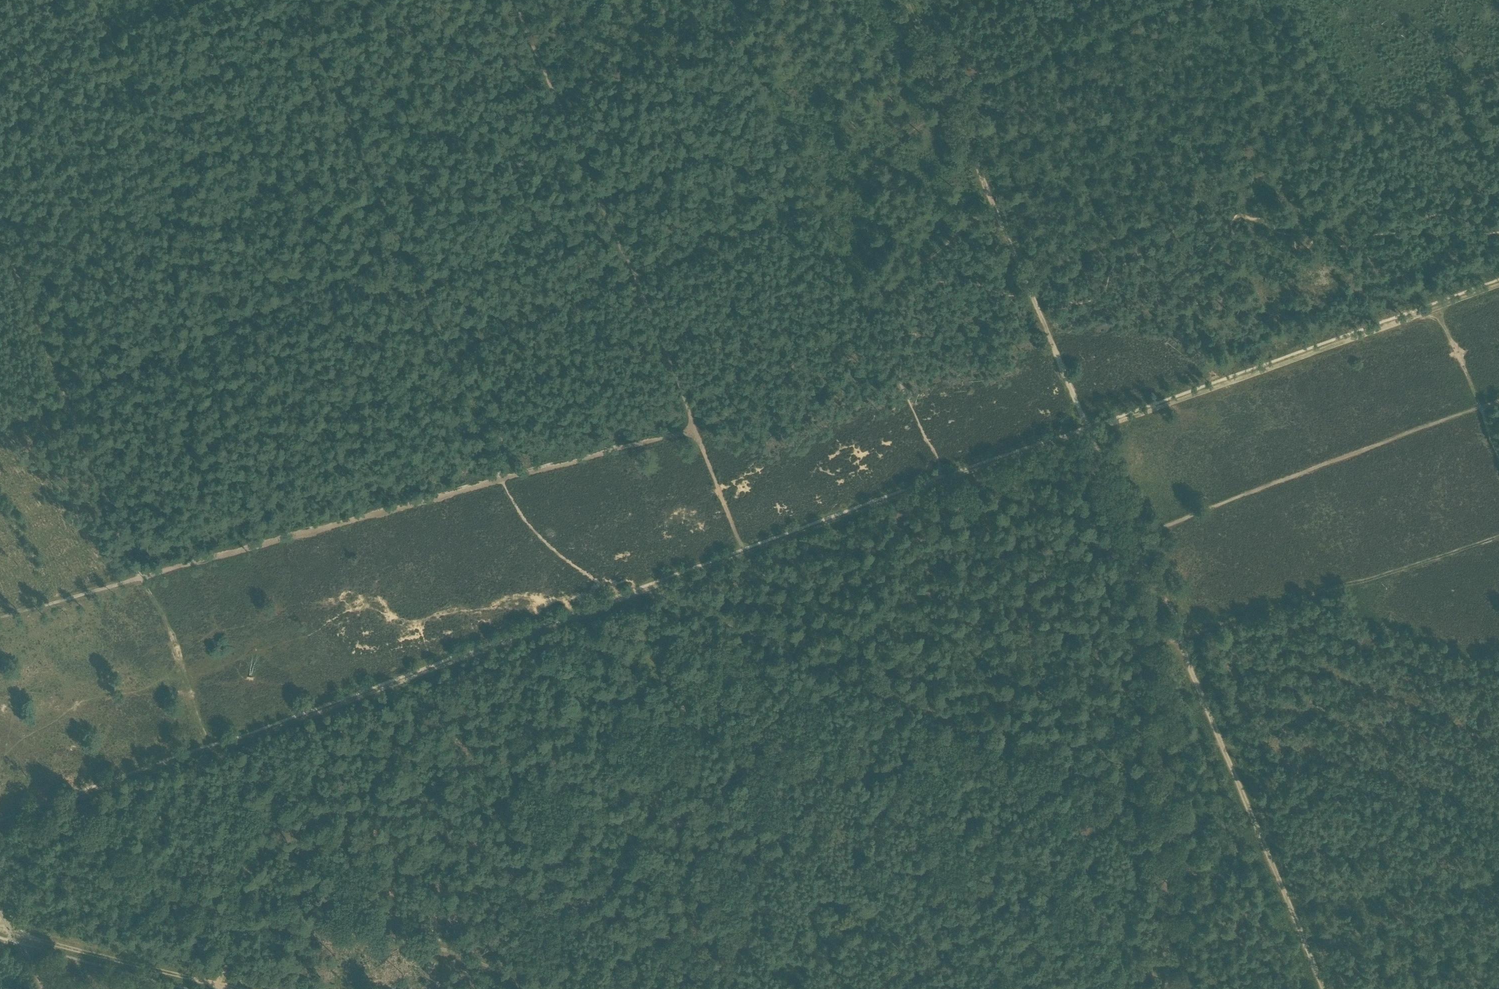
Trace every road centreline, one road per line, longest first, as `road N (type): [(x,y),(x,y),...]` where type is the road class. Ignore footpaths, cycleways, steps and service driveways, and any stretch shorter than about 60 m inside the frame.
road 1 (track): [(213,745),(1091,422)]
road 2 (track): [(297,0),(501,482),(549,546),(623,594)]
road 3 (track): [(1091,422),(1161,593),(1181,619),(1181,651),(1316,988)]
road 4 (track): [(1161,593),(1181,651),(1498,540)]
road 5 (track): [(694,430),(736,417),(998,209)]
road 6 (track): [(1091,422),(1432,303)]
road 7 (track): [(217,988),(229,950),(213,745)]
road 8 (track): [(0,929),(231,988)]
road 9 (track): [(0,826),(213,745)]
road 10 (track): [(998,209),(910,0)]
road 11 (track): [(1171,988),(1167,806)]
road 12 (track): [(1166,624),(1167,806)]
road 13 (track): [(1091,422),(1027,276)]

